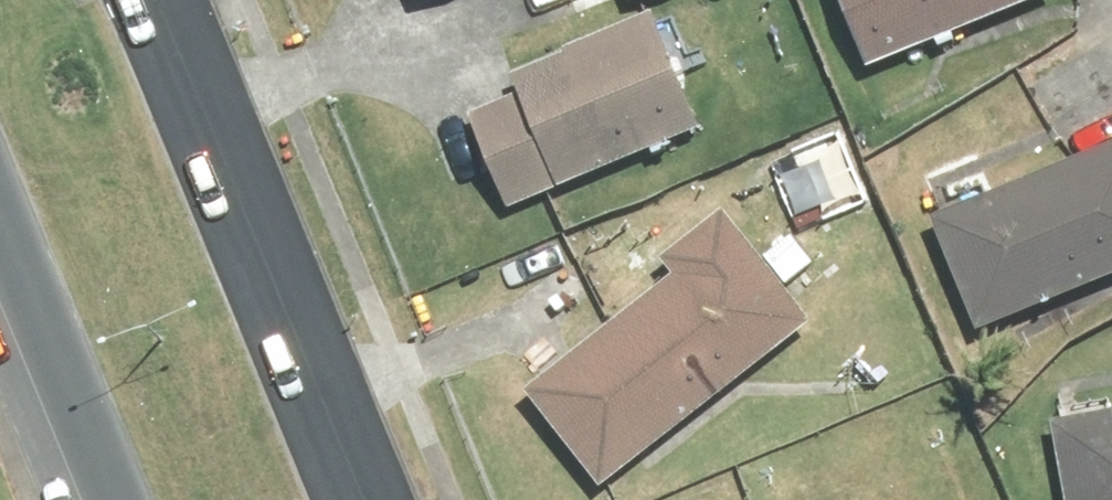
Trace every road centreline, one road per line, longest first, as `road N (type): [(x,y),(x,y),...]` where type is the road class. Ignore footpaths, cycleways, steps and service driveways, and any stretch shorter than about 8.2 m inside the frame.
road 1 (secondary): [(173,0),(371,499)]
road 2 (secondary): [(112,499),(0,225)]

